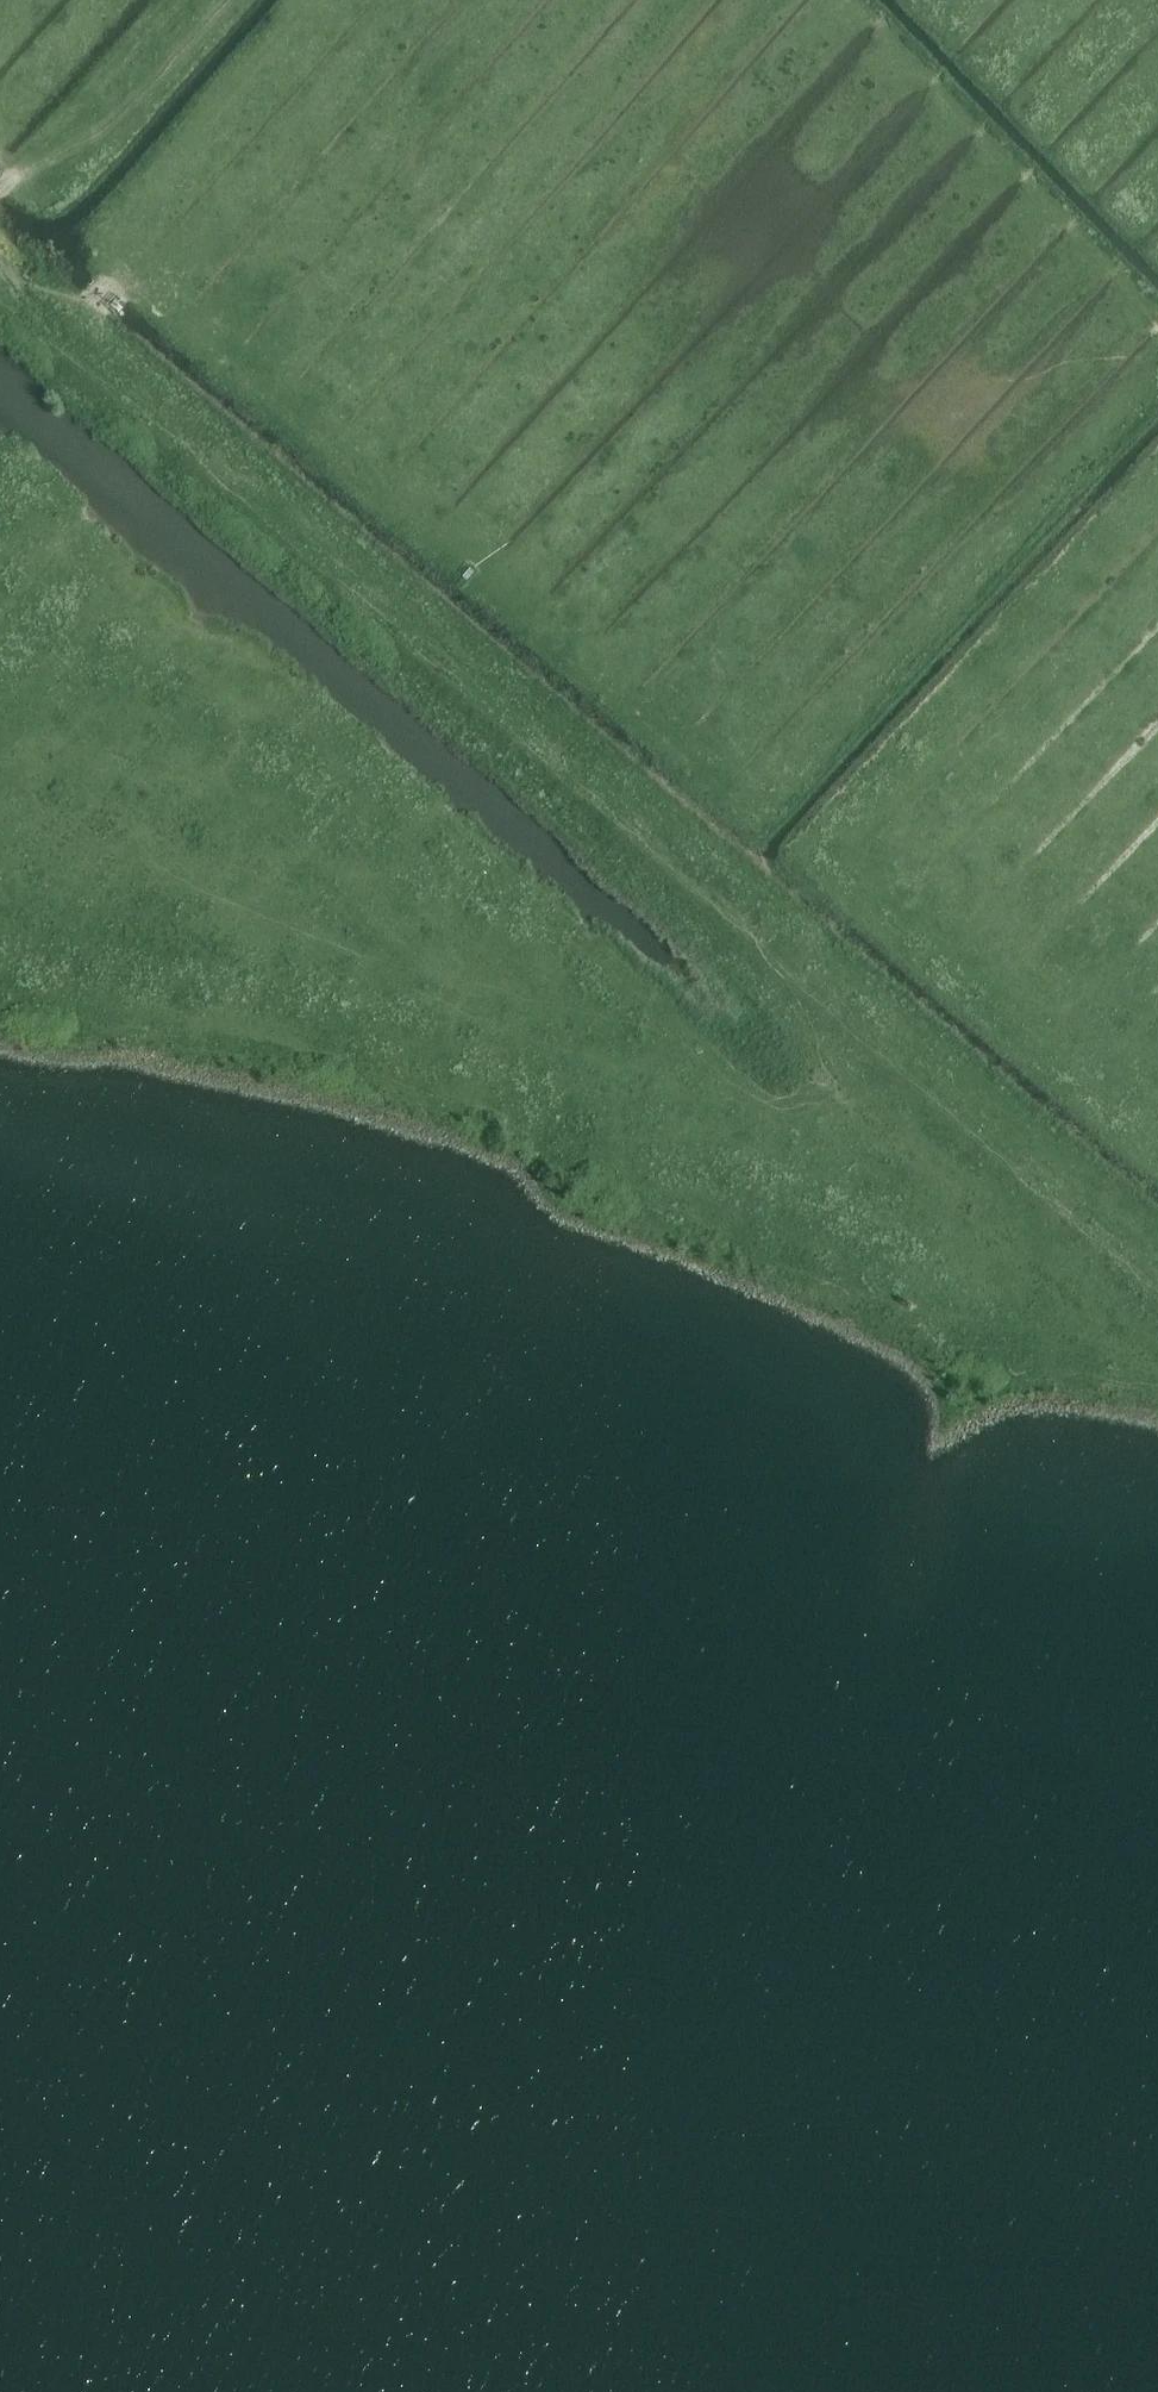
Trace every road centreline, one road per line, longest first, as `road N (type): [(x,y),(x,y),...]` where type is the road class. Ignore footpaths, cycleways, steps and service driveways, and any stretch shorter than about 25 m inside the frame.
road 1 (track): [(244,0),(70,194),(0,201)]

